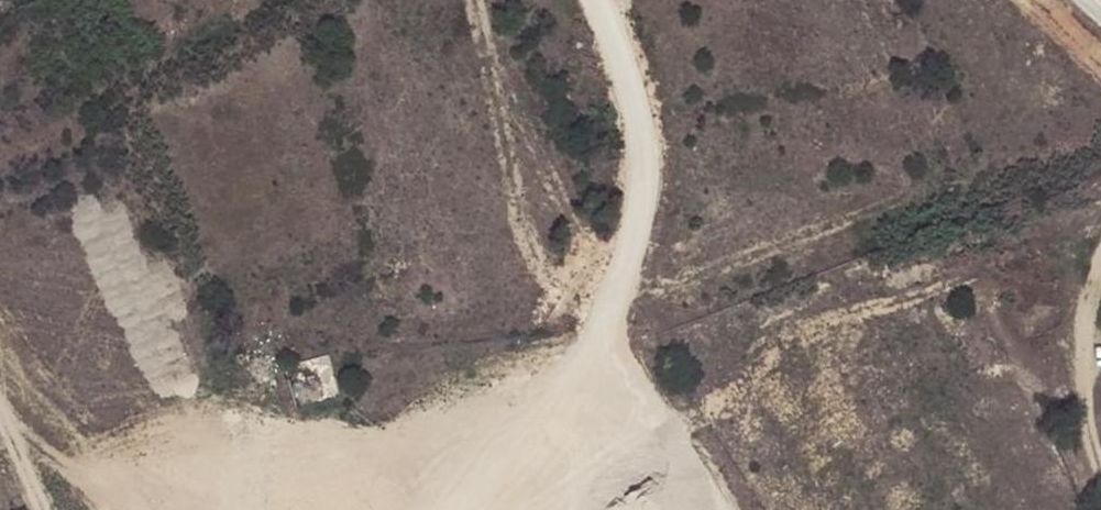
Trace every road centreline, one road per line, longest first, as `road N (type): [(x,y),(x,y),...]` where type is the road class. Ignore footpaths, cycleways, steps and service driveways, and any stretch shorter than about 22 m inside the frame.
road 1 (track): [(714,509),(617,363),(609,323),(643,201),(644,148),(633,88),(600,0)]

